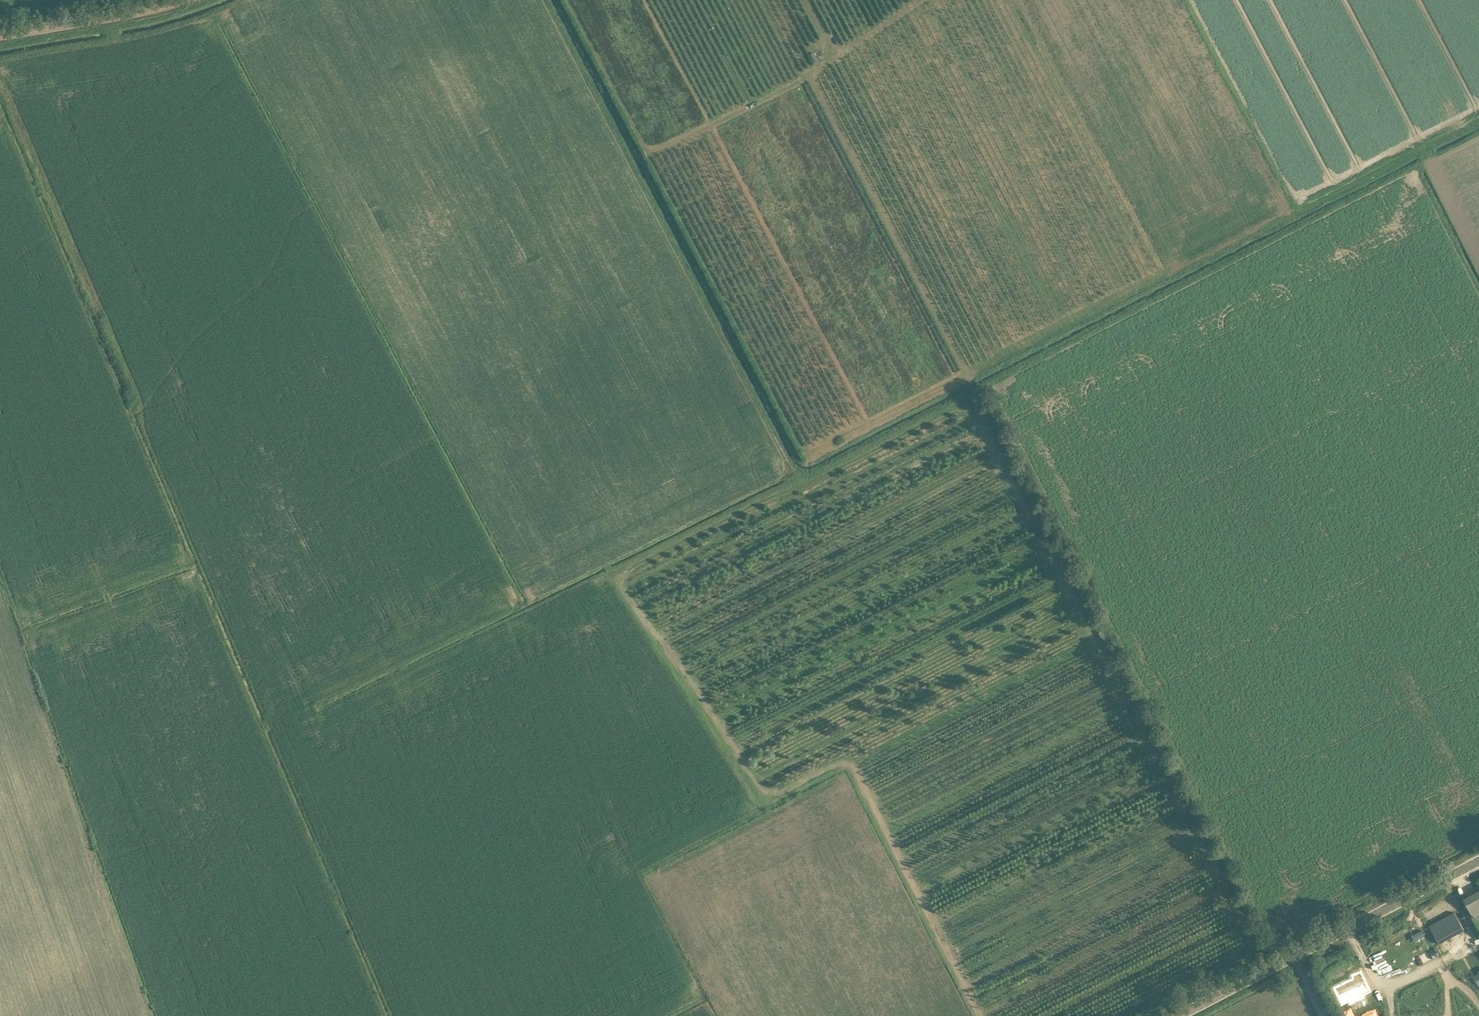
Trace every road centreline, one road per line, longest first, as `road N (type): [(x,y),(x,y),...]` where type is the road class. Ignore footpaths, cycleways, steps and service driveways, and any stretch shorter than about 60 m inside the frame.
road 1 (unclassified): [(1175,1015),(1478,859)]
road 2 (track): [(0,84),(105,329)]
road 3 (tertiary): [(0,34),(184,0)]

